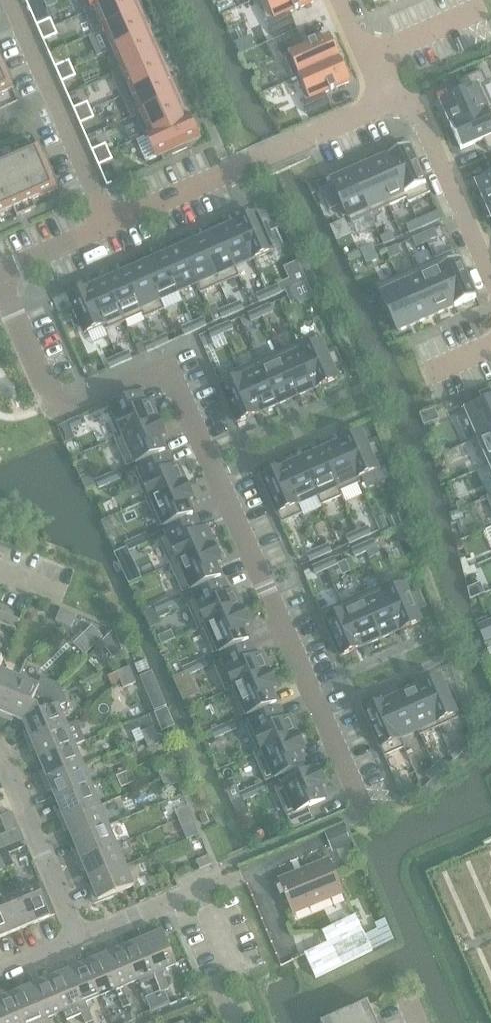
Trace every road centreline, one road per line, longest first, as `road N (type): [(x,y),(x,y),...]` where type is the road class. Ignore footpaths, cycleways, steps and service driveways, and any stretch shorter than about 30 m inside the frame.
road 1 (residential): [(0,285),(53,402),(72,407),(168,367),(366,813)]
road 2 (residential): [(380,90),(372,108),(106,226)]
road 3 (residential): [(9,0),(106,226)]
road 4 (residential): [(490,280),(415,105),(380,90)]
road 5 (residential): [(76,939),(0,755)]
road 6 (residential): [(76,939),(199,885)]
road 7 (residential): [(482,9),(366,59)]

